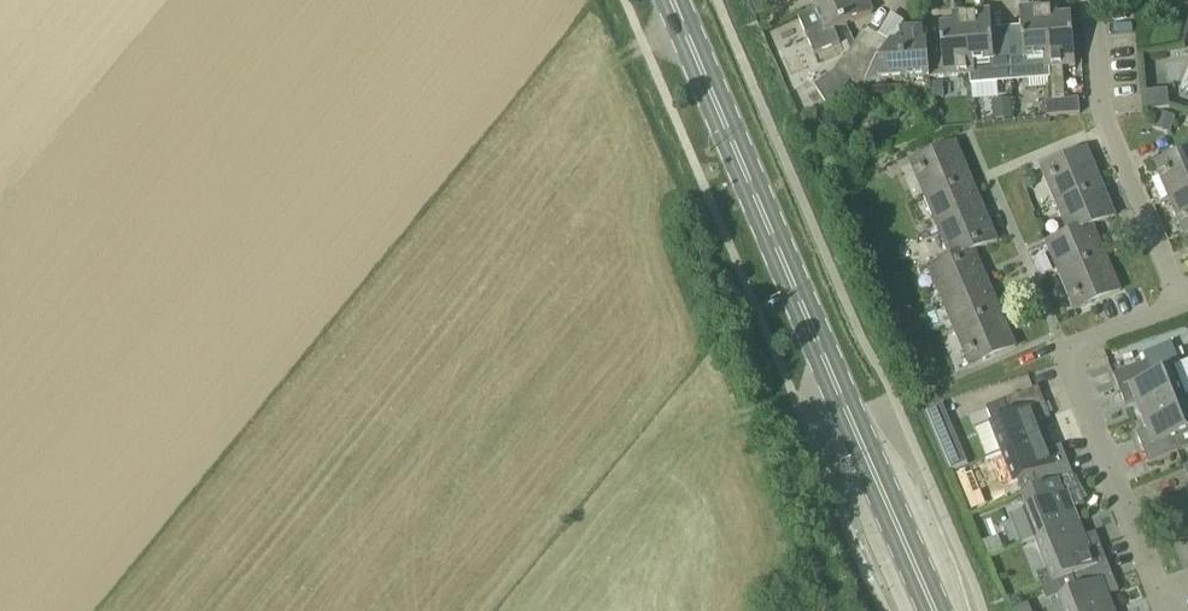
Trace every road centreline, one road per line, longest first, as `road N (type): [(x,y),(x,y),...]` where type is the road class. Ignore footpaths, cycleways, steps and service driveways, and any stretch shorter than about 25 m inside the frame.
road 1 (primary): [(934,610),(671,0)]
road 2 (residential): [(1152,592),(1069,374),(1085,343),(1179,308)]
road 3 (residential): [(1179,308),(1099,111),(1089,0)]

